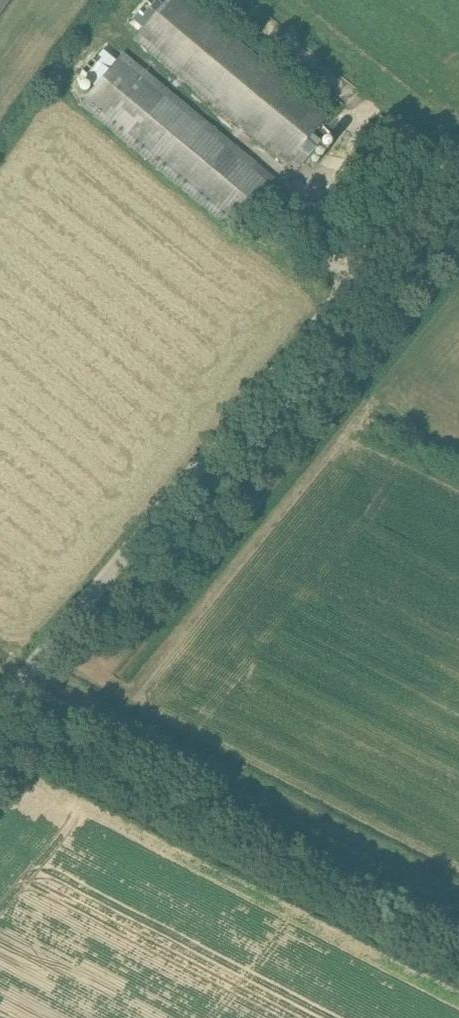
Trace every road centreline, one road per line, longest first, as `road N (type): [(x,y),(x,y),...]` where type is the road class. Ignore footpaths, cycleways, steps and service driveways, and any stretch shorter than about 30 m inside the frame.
road 1 (unclassified): [(0,689),(458,155)]

